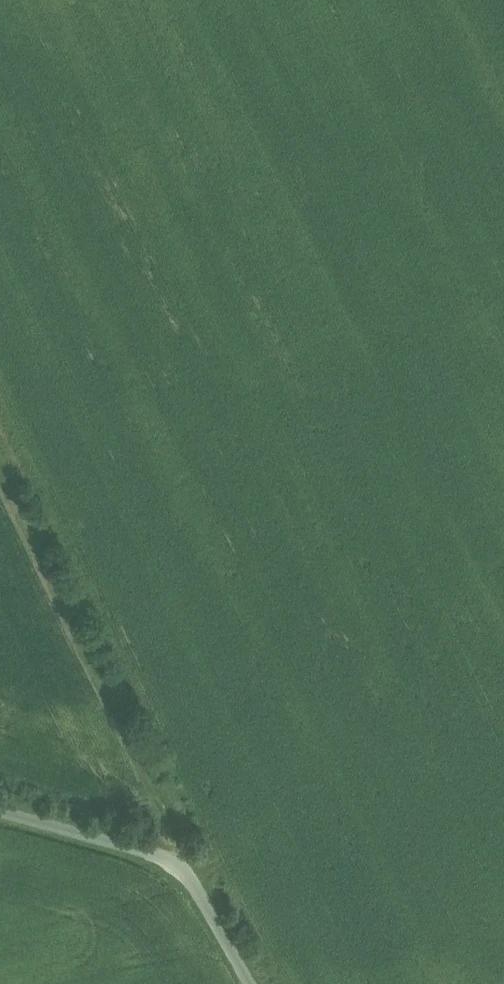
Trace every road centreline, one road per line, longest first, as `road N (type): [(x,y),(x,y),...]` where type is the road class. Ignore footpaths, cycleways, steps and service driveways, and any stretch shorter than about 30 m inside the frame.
road 1 (unclassified): [(0,812),(187,869),(258,983)]

